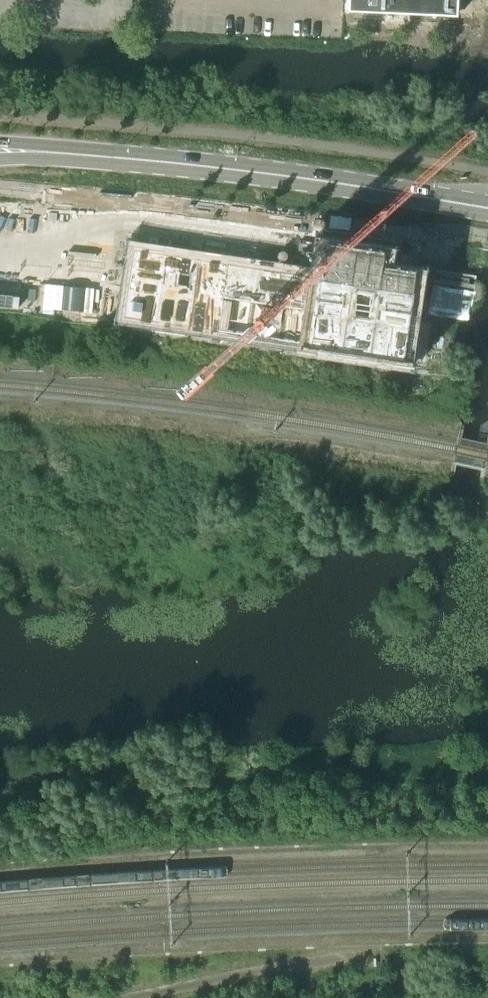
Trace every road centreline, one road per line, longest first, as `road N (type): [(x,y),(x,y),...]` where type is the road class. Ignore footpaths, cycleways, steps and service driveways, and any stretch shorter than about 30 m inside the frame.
road 1 (secondary): [(487,210),(297,178),(0,149)]

